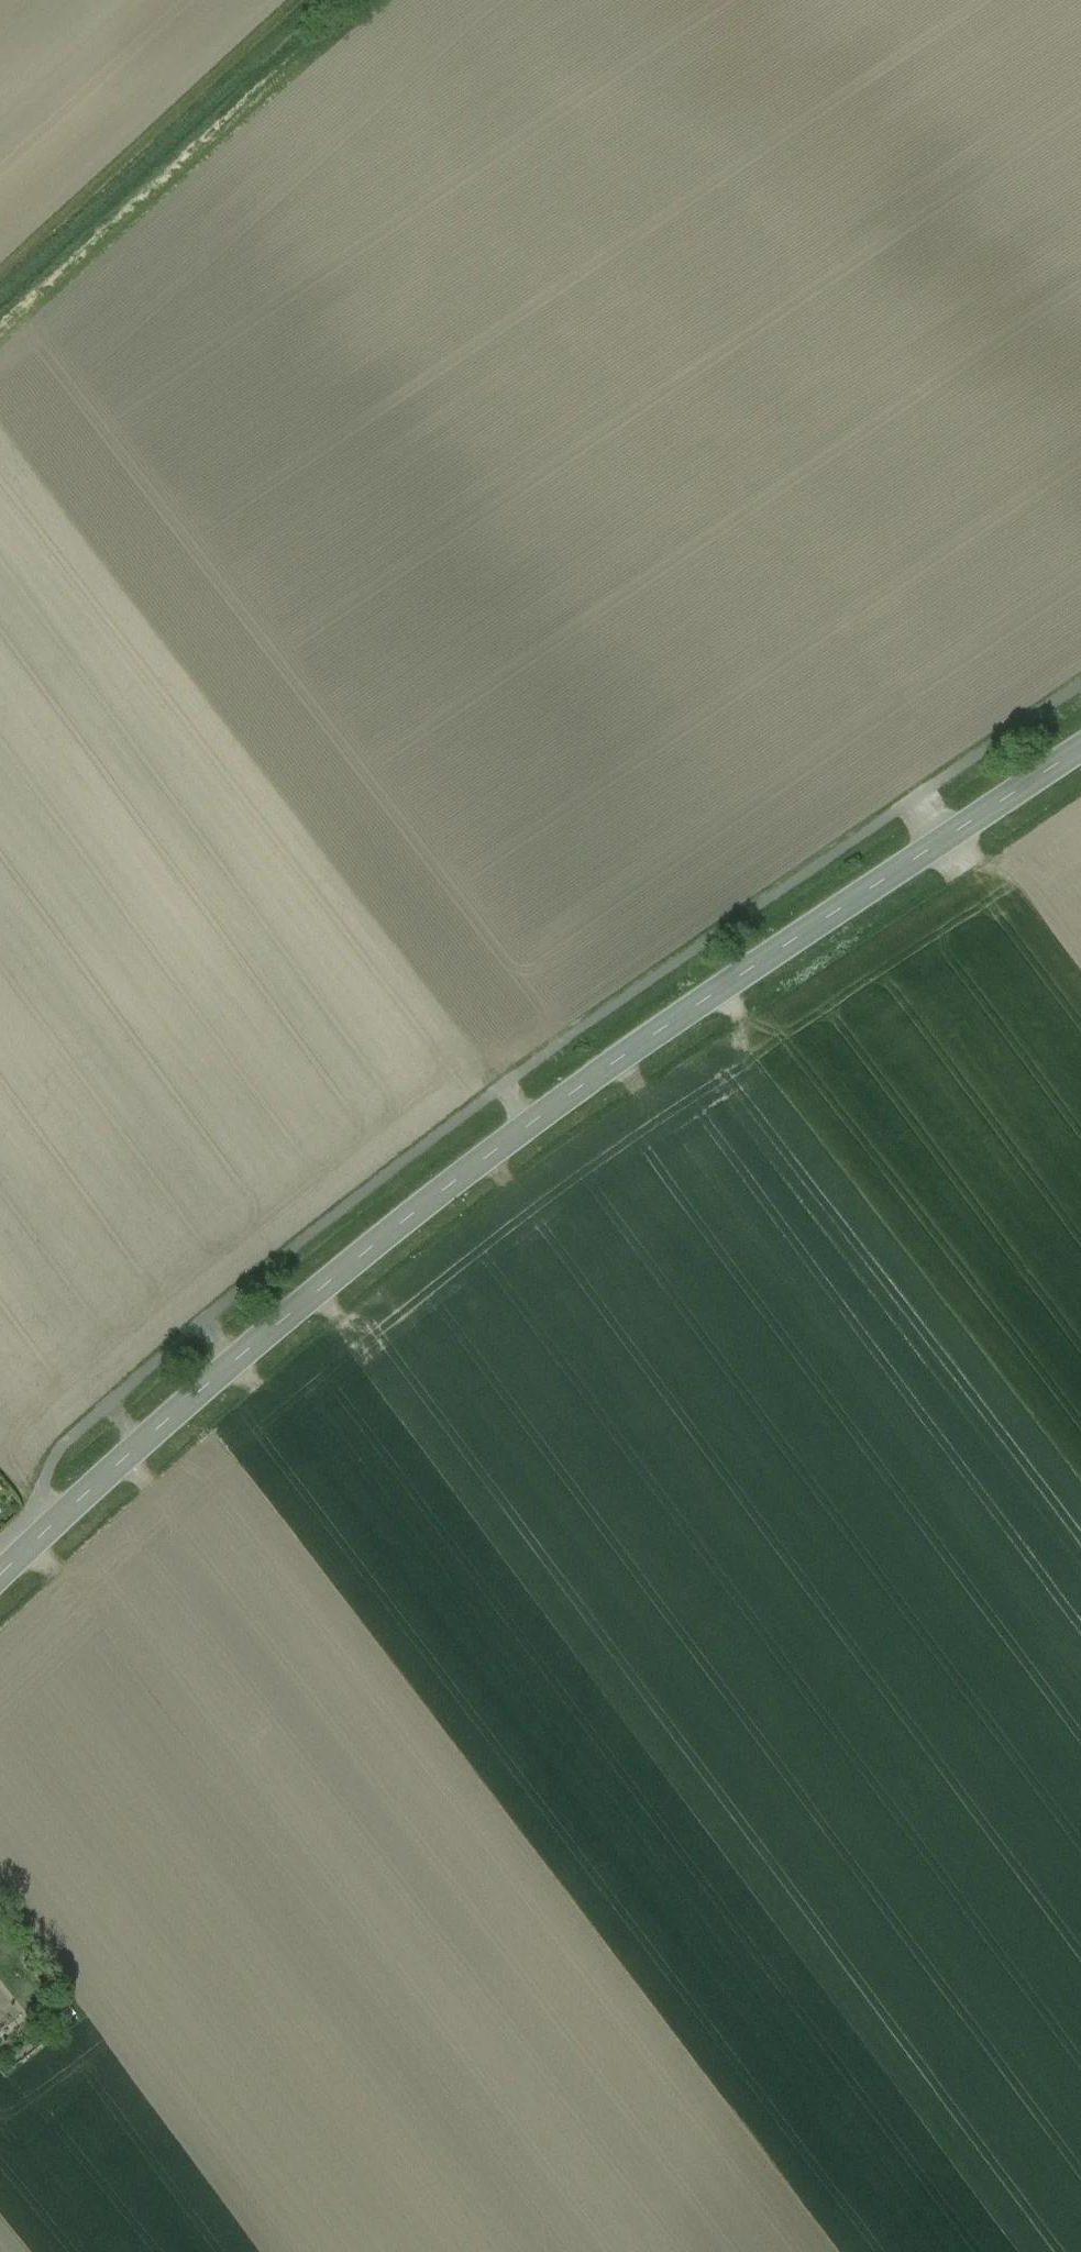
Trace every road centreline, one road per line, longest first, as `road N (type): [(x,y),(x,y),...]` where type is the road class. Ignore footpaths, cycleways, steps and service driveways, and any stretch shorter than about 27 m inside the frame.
road 1 (tertiary): [(1080,749),(532,1122),(220,1373),(0,1575)]

